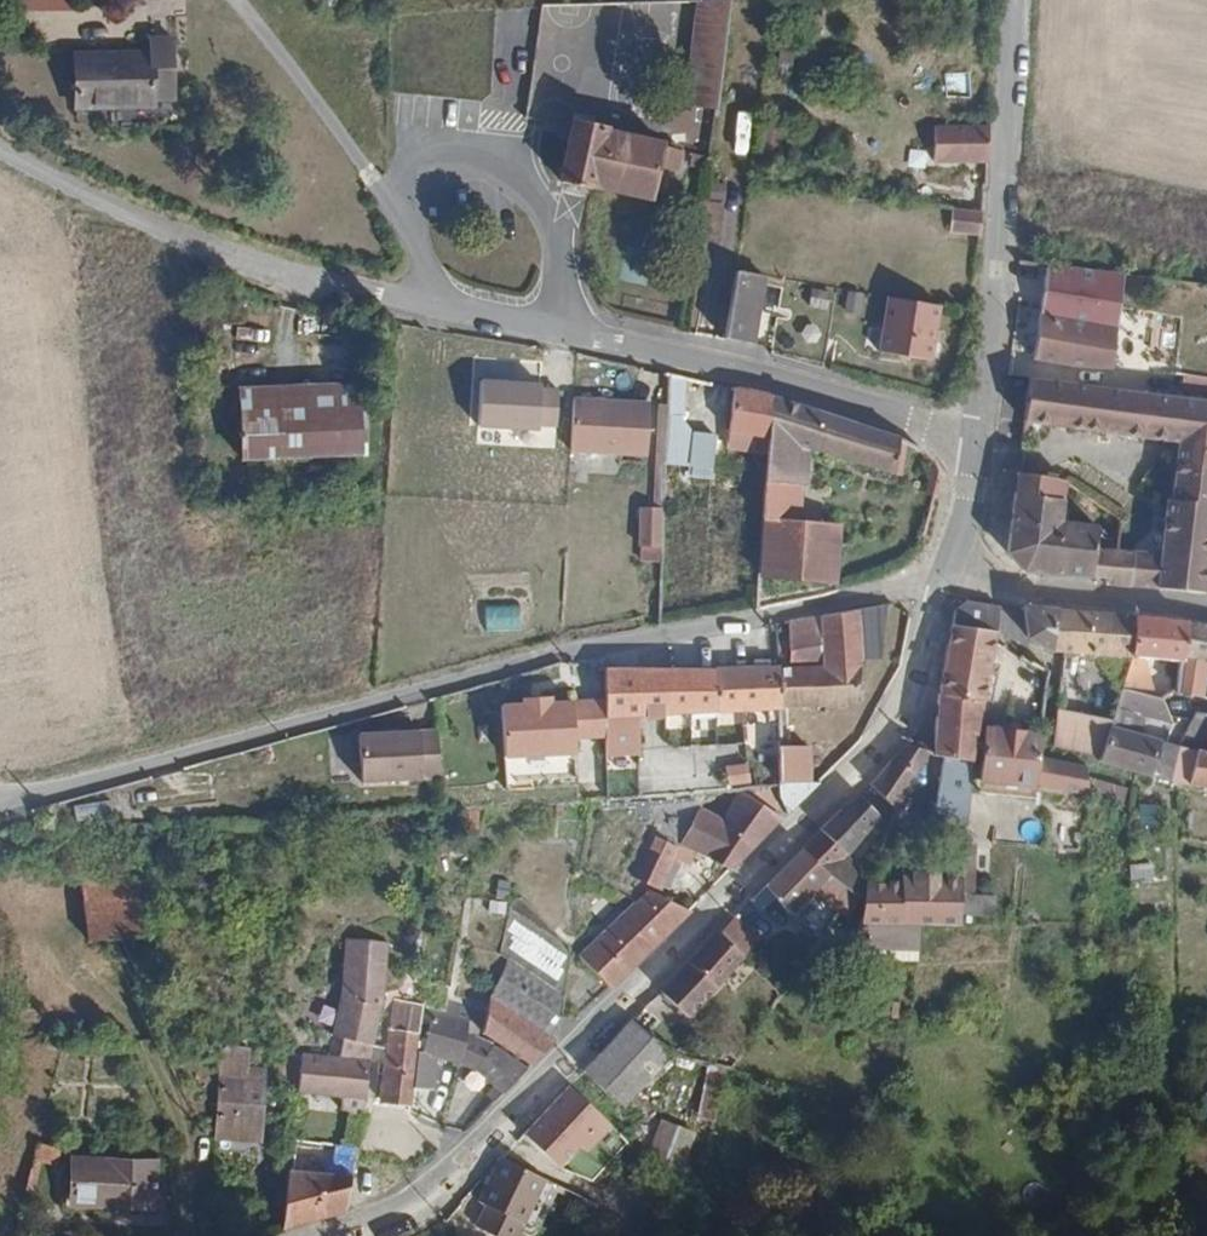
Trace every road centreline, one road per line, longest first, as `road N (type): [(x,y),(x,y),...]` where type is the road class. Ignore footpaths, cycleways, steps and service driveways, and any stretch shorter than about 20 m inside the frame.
road 1 (residential): [(977,440),(774,379),(440,314),(199,247),(0,149)]
road 2 (unclassified): [(0,817),(578,652),(943,578)]
road 3 (unclassified): [(339,1235),(427,1195),(461,1166),(886,727),(930,639),(943,578)]
road 4 (unclassified): [(977,440),(1001,250),(1017,0)]
road 5 (residential): [(1206,606),(1007,594),(943,578)]
road 6 (track): [(235,0),(395,208)]
road 7 (track): [(188,1235),(183,1159),(166,1095),(140,1046)]
road 8 (residential): [(943,578),(977,440)]

